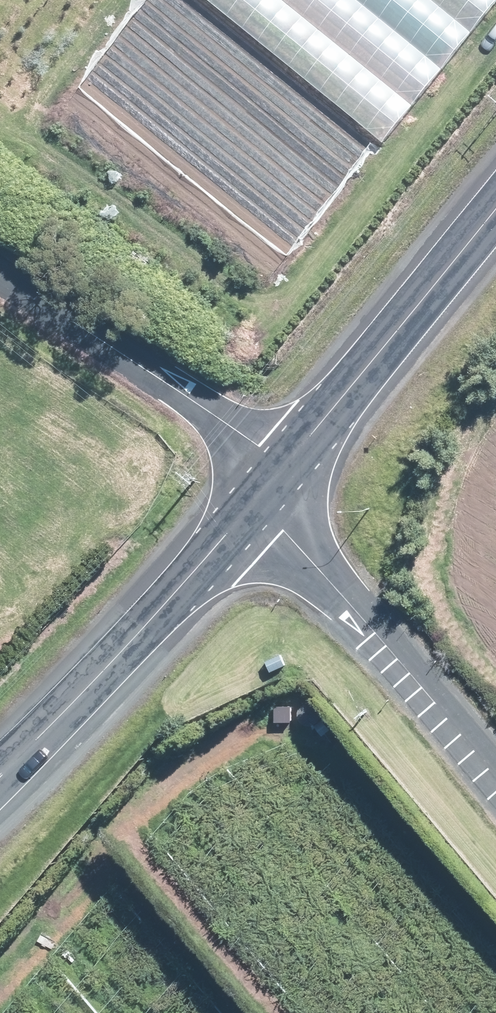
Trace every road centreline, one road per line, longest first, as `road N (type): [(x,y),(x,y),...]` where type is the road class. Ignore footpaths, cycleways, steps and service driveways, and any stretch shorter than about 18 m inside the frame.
road 1 (secondary): [(268,486),(0,778)]
road 2 (unclassified): [(495,781),(323,573),(268,486)]
road 3 (secondary): [(495,205),(268,486)]
road 4 (unclassified): [(0,278),(217,419),(268,486)]

